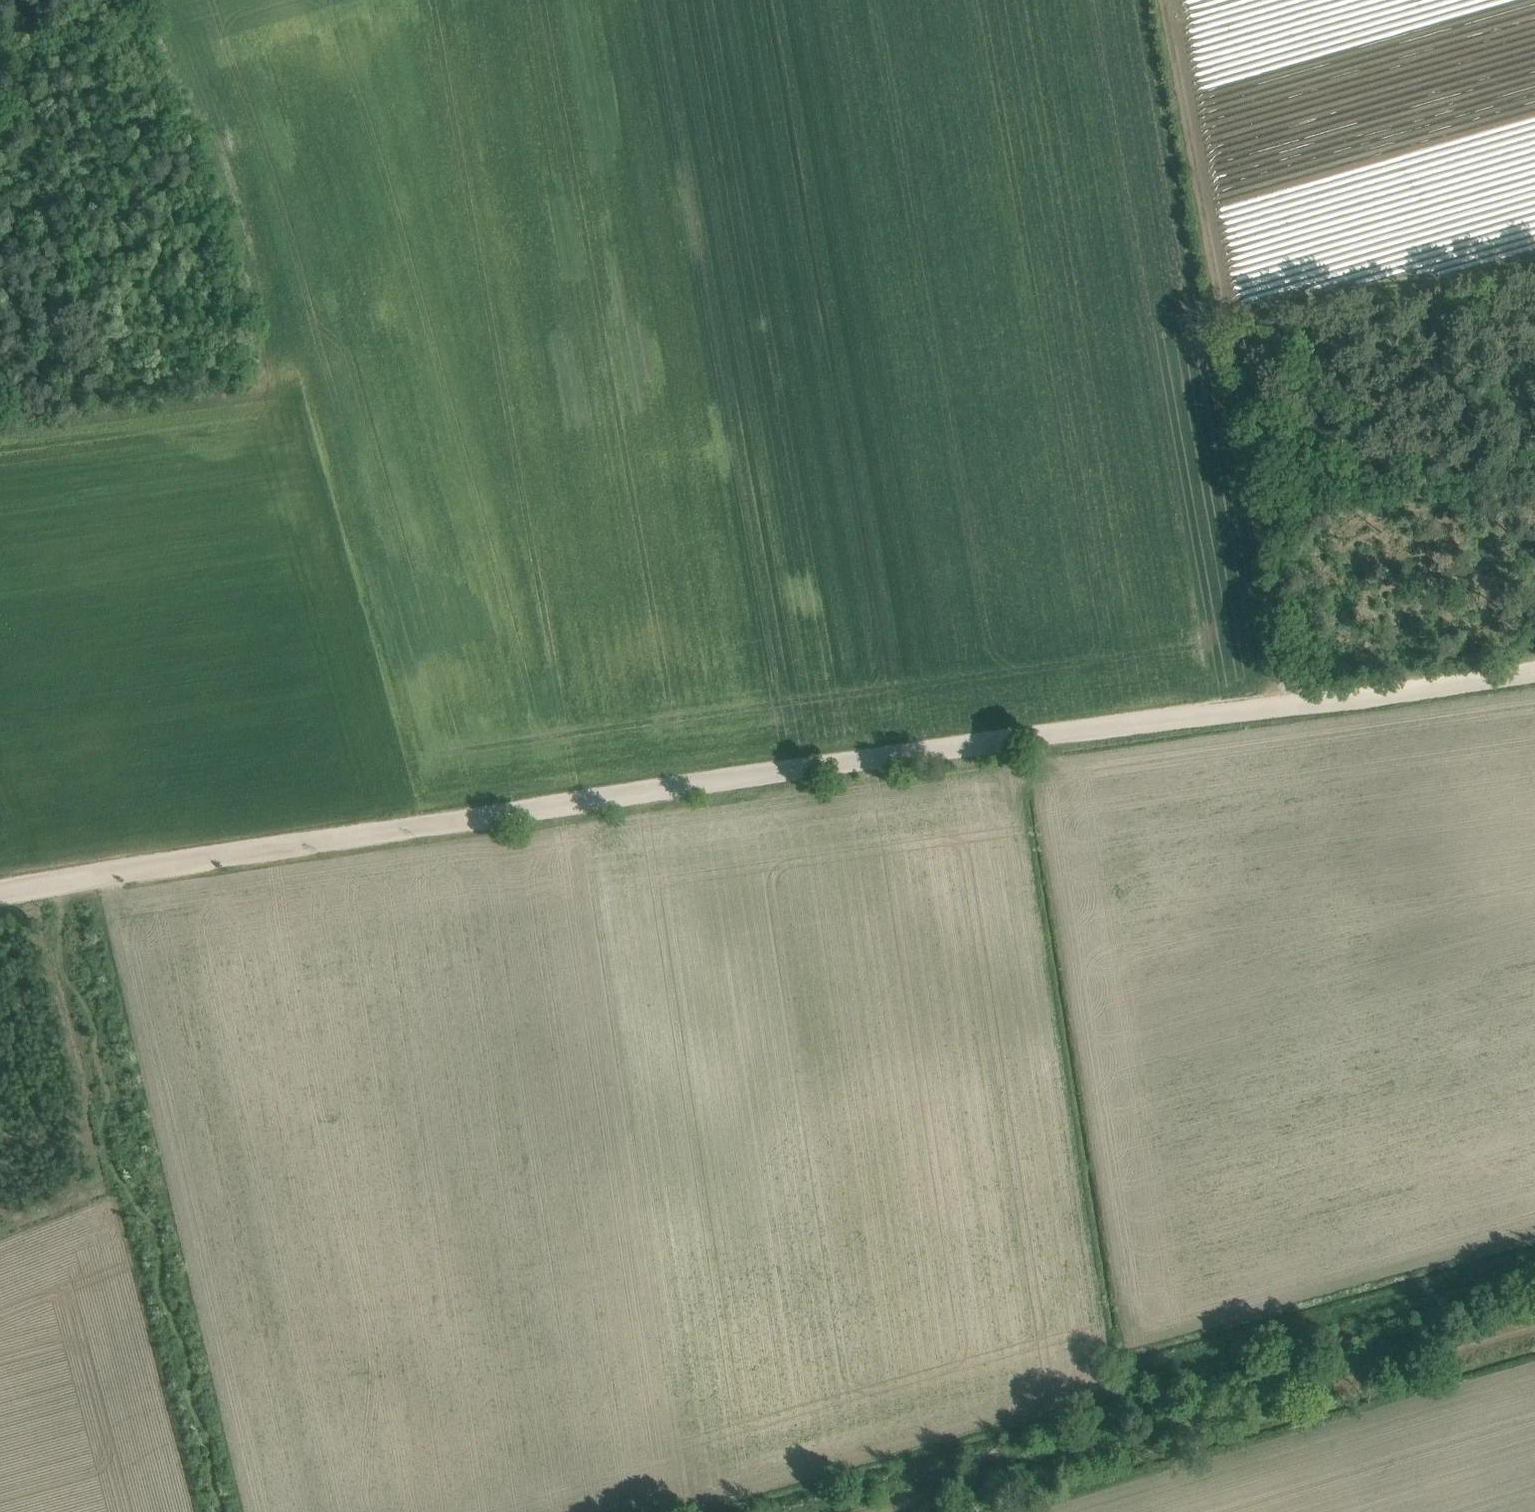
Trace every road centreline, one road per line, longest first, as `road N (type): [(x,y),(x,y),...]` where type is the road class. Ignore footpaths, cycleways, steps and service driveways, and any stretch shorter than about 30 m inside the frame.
road 1 (track): [(0,890),(892,755),(1285,705)]
road 2 (track): [(1285,705),(1534,669)]

